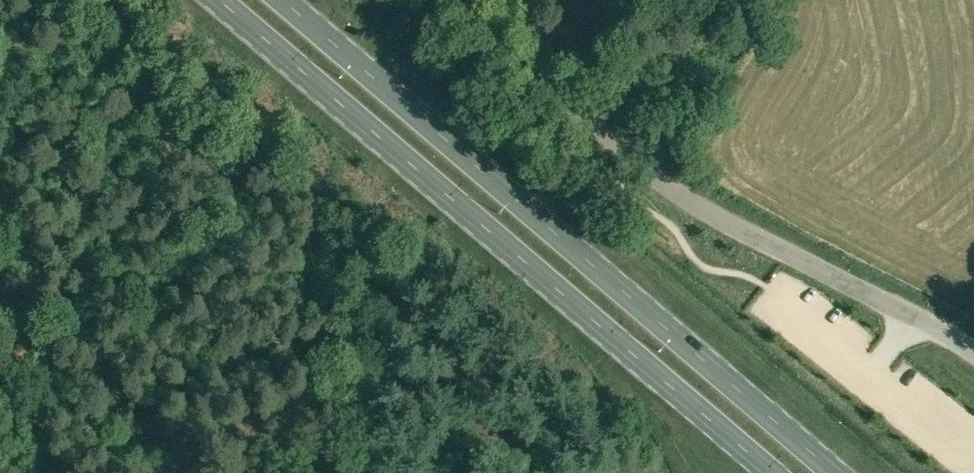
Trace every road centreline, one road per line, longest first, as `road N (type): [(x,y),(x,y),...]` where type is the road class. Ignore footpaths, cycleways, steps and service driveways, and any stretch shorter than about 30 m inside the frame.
road 1 (primary): [(836,472),(280,0)]
road 2 (primary): [(218,0),(770,472)]
road 3 (unclassified): [(973,354),(700,211),(445,0)]
road 4 (track): [(57,472),(43,440),(44,353),(0,295)]
road 5 (track): [(295,472),(307,432),(233,472)]

